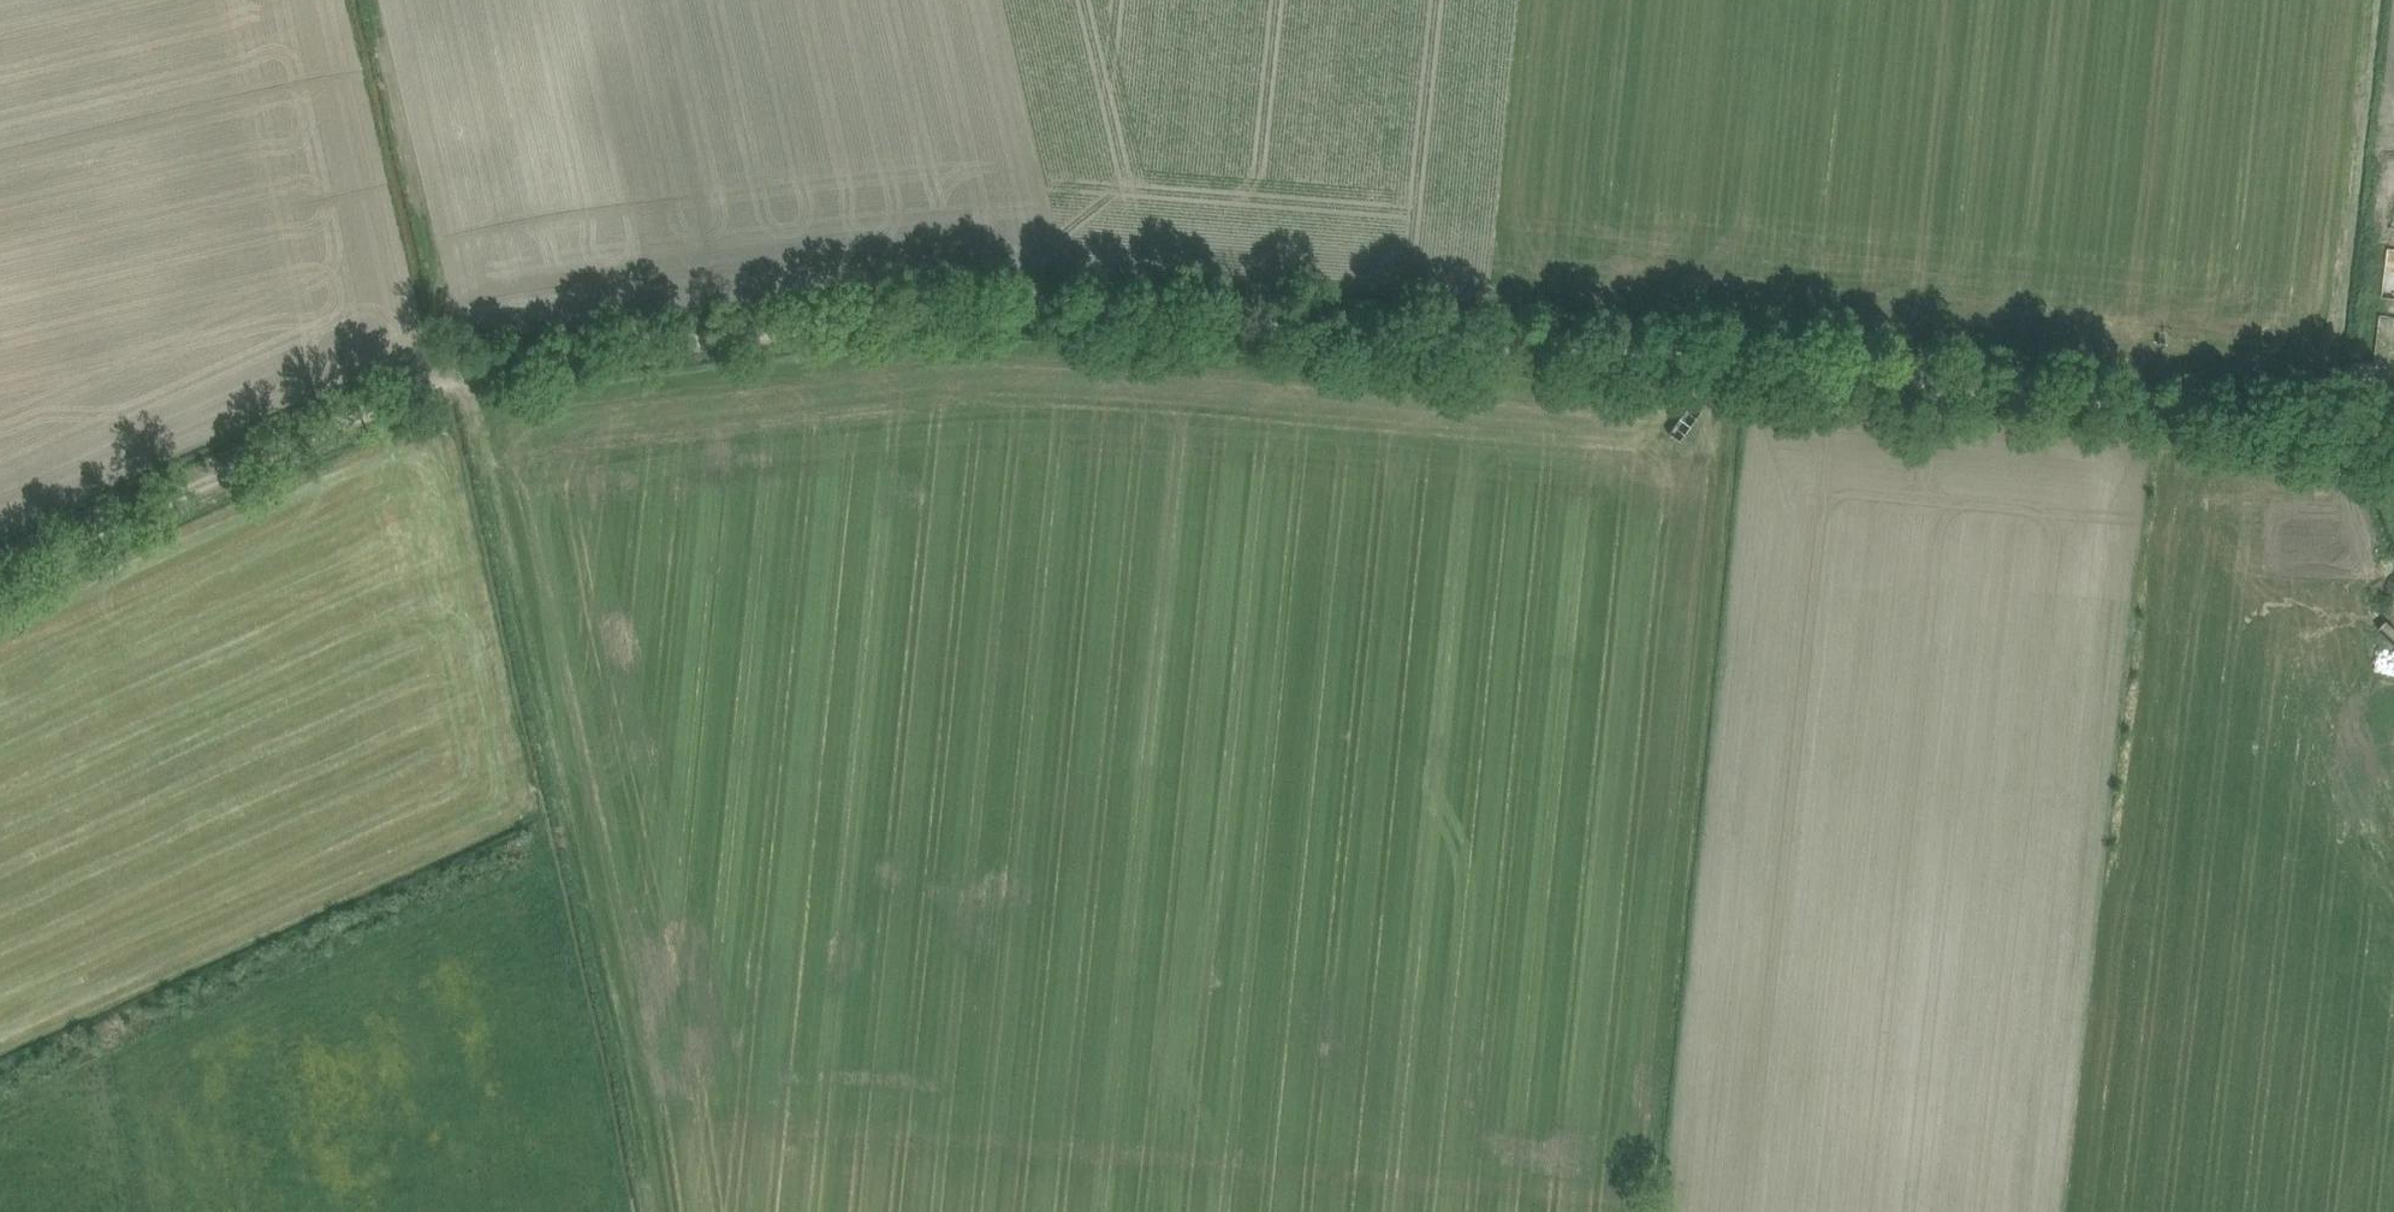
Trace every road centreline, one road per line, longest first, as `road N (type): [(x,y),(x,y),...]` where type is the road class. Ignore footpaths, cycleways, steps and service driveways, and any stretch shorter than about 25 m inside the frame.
road 1 (track): [(0,579),(447,385),(879,324),(1089,314),(1298,325),(2393,440)]

